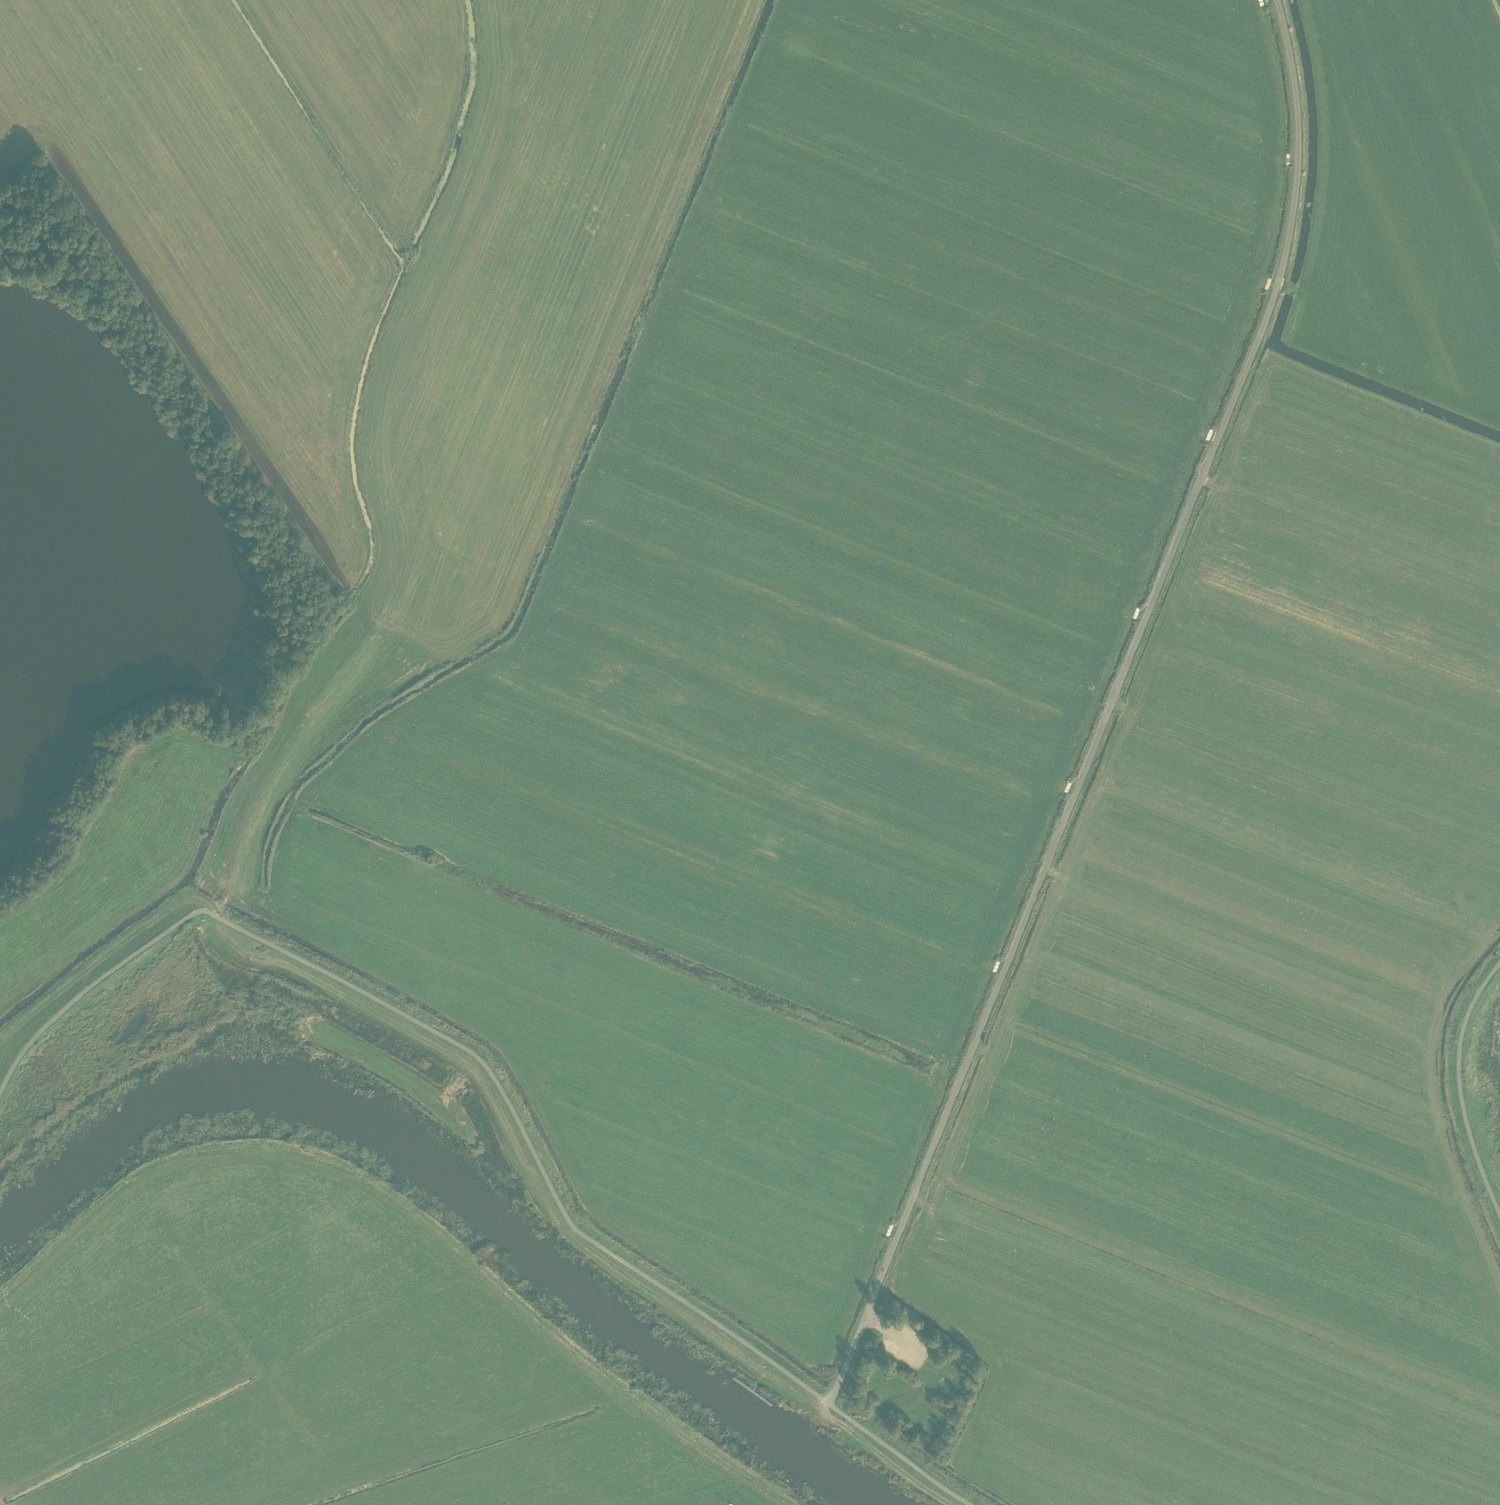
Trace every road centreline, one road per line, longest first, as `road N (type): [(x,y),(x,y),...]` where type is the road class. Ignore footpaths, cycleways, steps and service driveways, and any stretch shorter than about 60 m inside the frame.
road 1 (unclassified): [(827,1403),(1267,319),(1297,188),(1298,106),(1278,0)]

